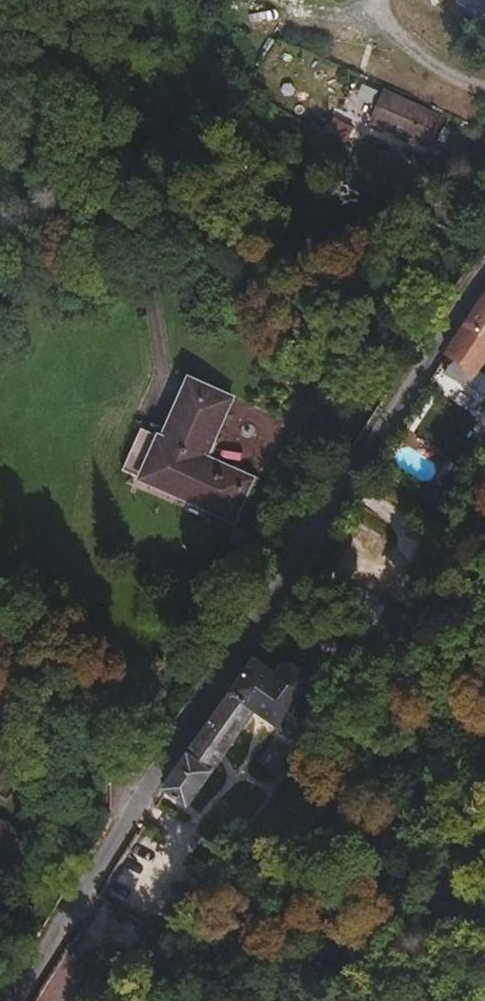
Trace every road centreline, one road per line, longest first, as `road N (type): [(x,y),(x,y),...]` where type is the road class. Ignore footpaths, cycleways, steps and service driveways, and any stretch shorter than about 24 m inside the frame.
road 1 (unclassified): [(16,1000),(484,276)]

